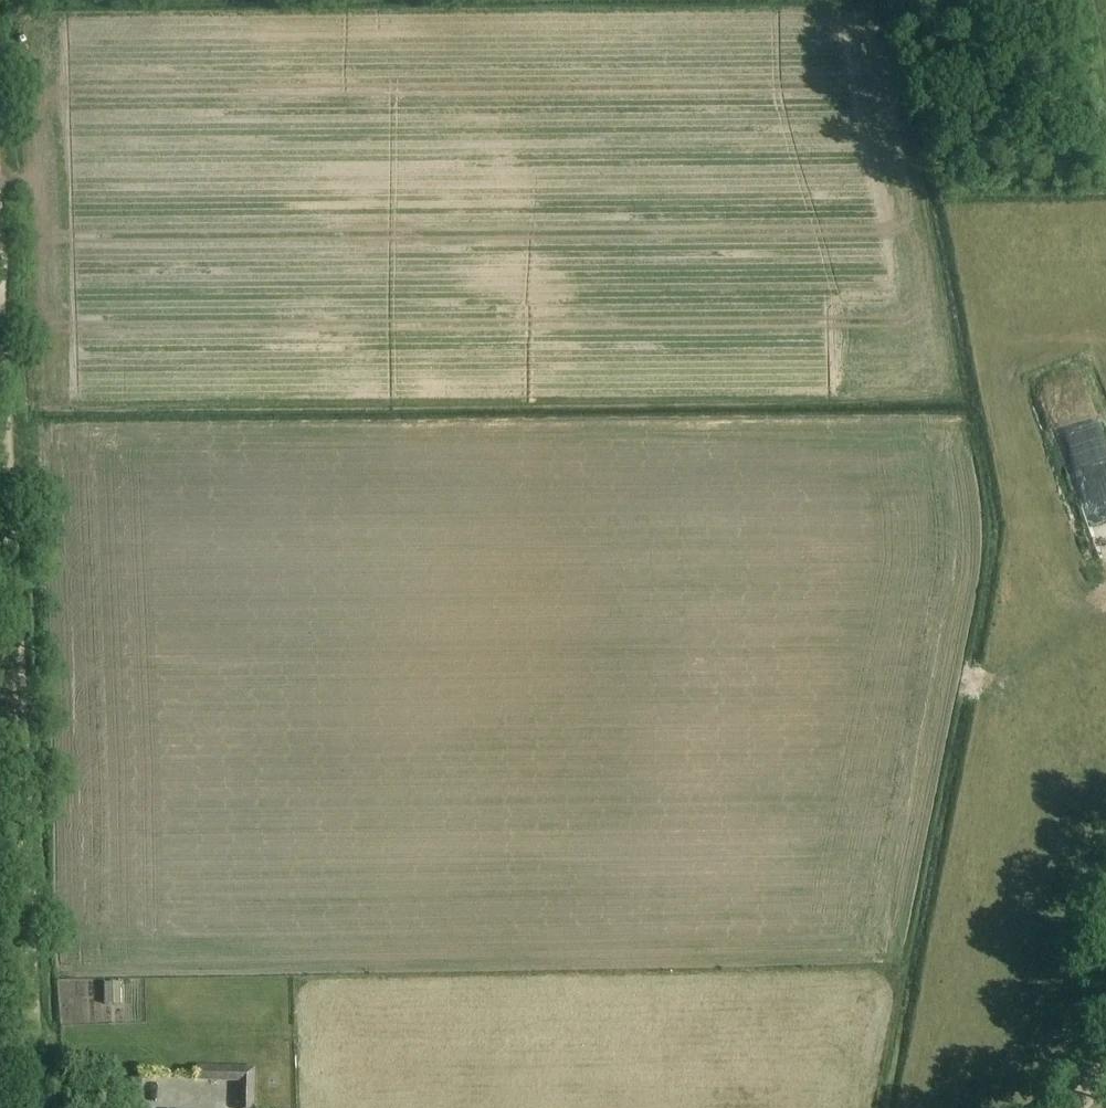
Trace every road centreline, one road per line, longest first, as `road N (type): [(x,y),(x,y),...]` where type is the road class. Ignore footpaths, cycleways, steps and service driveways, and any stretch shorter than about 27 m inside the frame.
road 1 (track): [(0,287),(37,1107)]

